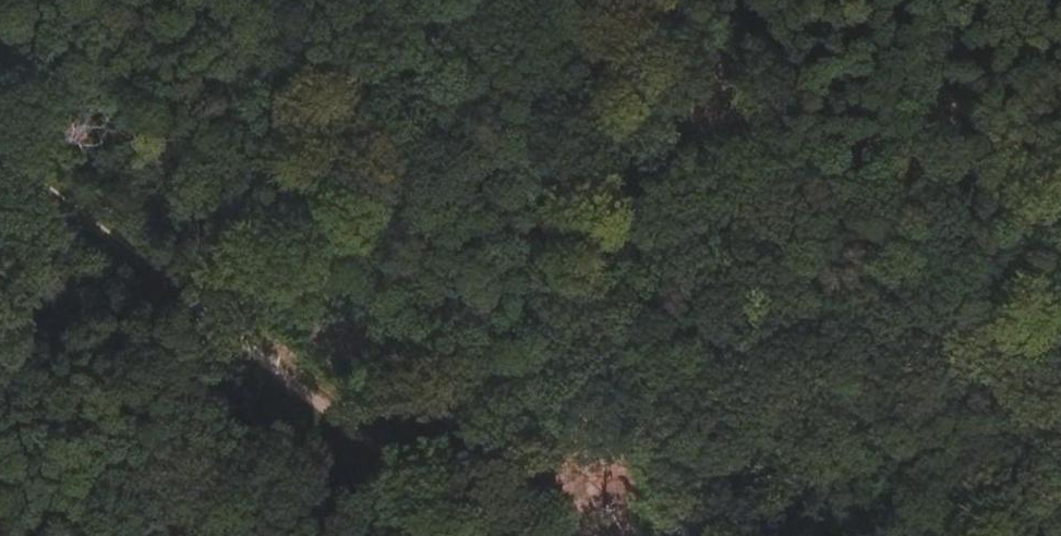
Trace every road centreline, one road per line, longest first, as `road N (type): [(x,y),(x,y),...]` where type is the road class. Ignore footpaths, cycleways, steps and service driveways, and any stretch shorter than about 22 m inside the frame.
road 1 (track): [(214,0),(598,535)]
road 2 (track): [(0,152),(500,535)]
road 3 (track): [(681,535),(596,164),(594,97),(612,0)]

